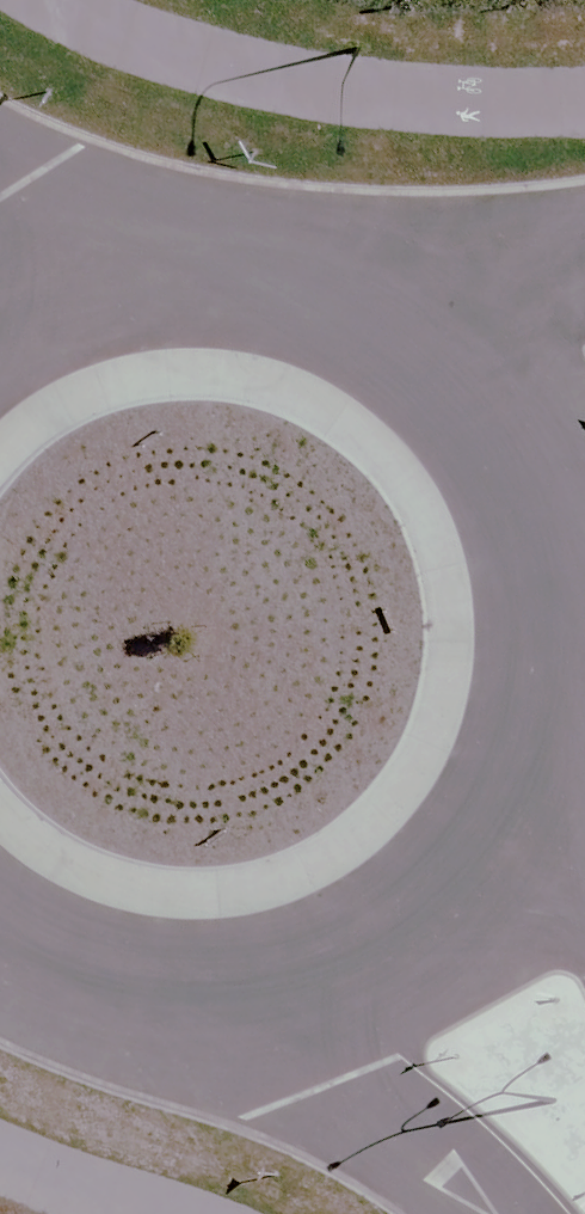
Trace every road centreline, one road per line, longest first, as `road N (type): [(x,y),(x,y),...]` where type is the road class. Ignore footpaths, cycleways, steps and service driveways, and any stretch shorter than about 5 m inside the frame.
road 1 (secondary): [(541,697),(493,804),(414,890),(306,949),(184,968)]
road 2 (secondary): [(147,243),(265,249),(374,292),(464,367),(499,424)]
road 3 (secondary): [(493,1213),(184,968)]
road 4 (secondary): [(499,424),(525,467),(552,581),(541,697)]
road 5 (secondary): [(184,968),(63,946),(0,910)]
road 6 (secondary): [(0,167),(147,243)]
road 7 (secondary): [(0,298),(34,275),(147,243)]
road 8 (secondary): [(541,697),(584,816)]

